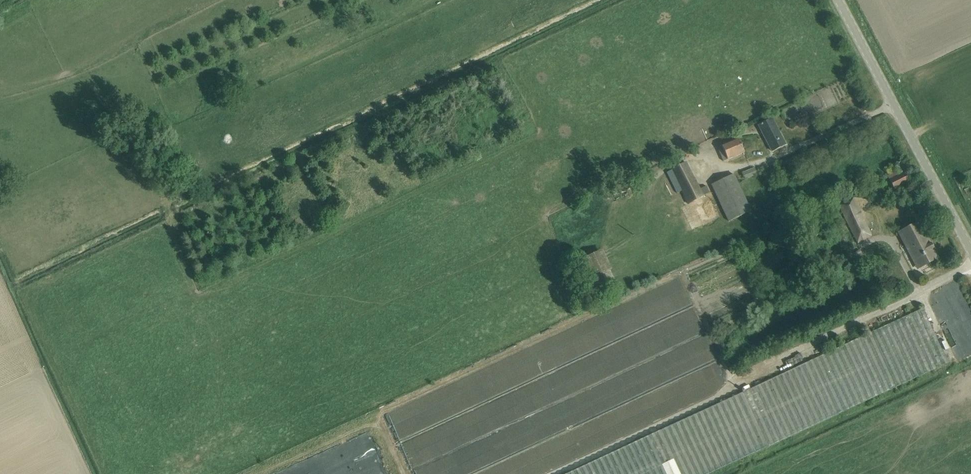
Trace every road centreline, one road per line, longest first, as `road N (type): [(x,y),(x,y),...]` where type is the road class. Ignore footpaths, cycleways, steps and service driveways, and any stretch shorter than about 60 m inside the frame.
road 1 (tertiary): [(970,246),(837,0)]

